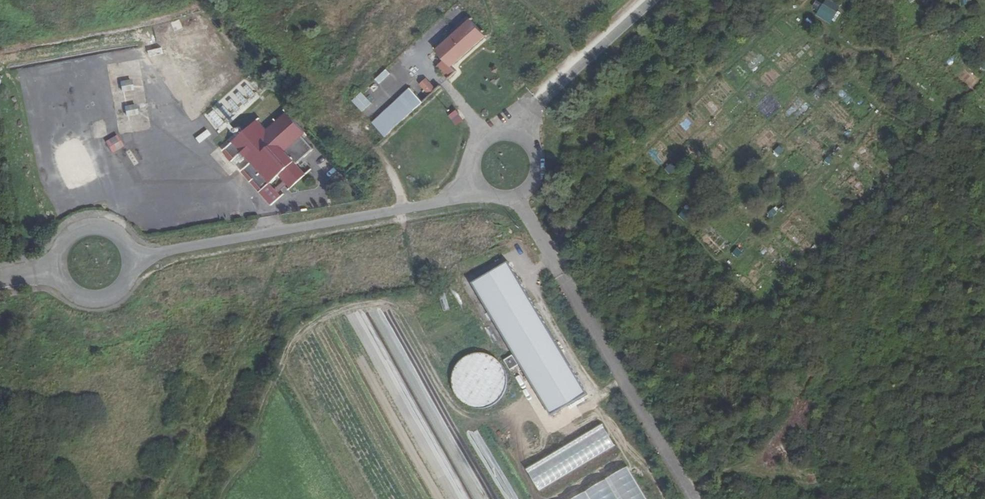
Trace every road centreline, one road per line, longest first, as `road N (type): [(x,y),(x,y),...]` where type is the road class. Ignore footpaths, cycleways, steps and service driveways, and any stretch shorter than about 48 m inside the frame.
road 1 (unclassified): [(473,192),(155,254),(125,251)]
road 2 (unclassified): [(518,200),(697,498)]
road 3 (unclassified): [(519,132),(538,101),(641,0)]
road 4 (track): [(481,133),(414,56),(460,13)]
road 5 (track): [(269,233),(264,205),(171,133)]
road 6 (unclassified): [(53,272),(76,298),(100,299),(125,277),(125,251)]

